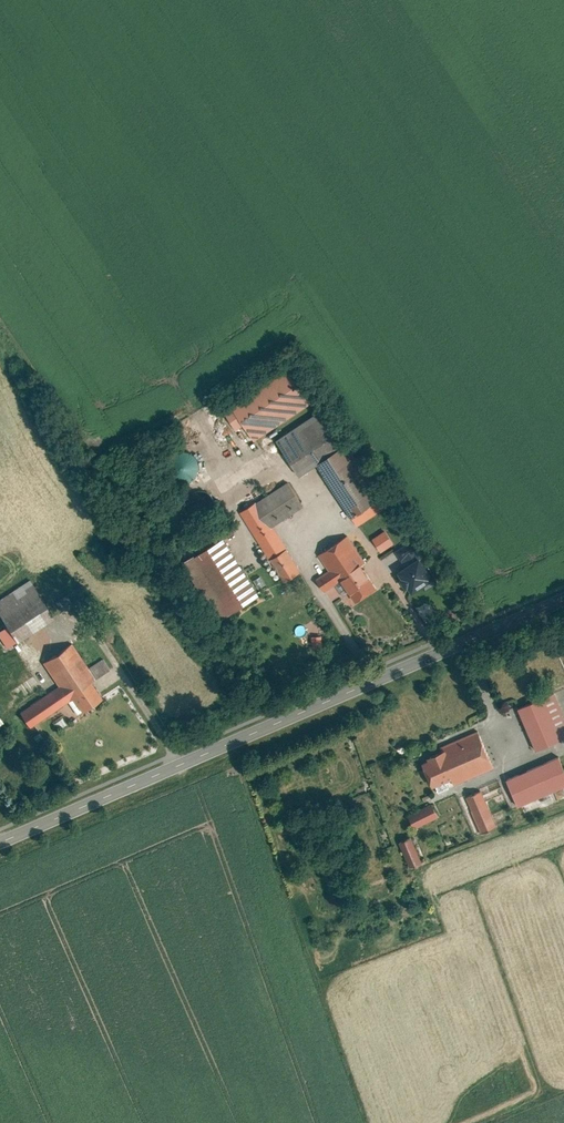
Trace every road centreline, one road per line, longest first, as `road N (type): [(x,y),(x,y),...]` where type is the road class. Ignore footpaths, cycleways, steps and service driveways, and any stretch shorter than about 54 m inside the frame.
road 1 (tertiary): [(563,597),(0,841)]

